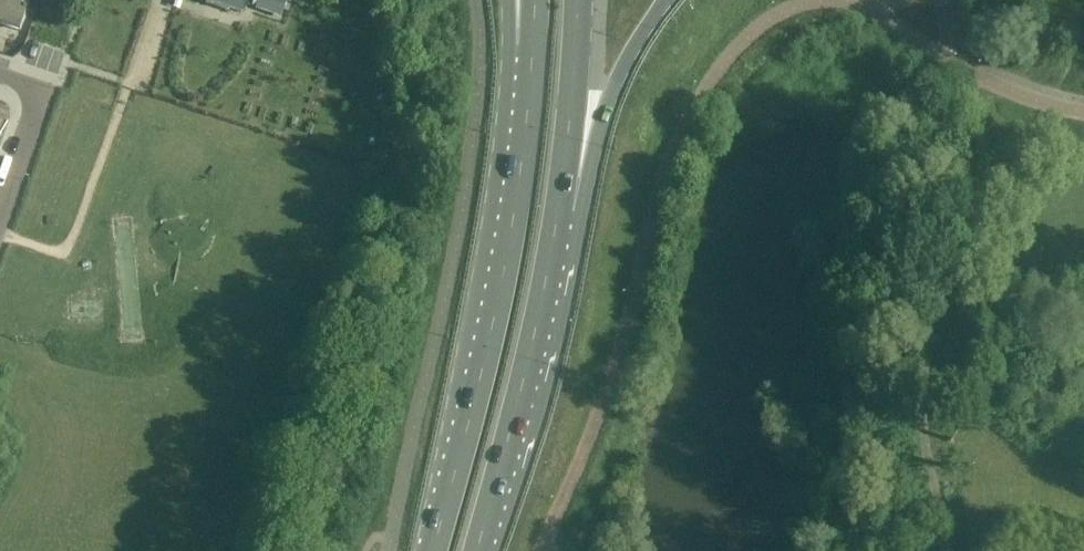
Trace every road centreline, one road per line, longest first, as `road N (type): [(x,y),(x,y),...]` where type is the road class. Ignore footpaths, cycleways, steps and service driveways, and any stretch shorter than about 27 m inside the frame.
road 1 (primary): [(533,42),(518,177),(431,550)]
road 2 (primary): [(478,550),(559,217)]
road 3 (primary): [(559,217),(625,60),(670,0)]
road 4 (primary): [(559,217),(583,0)]
road 5 (residential): [(0,221),(48,92),(0,77)]

